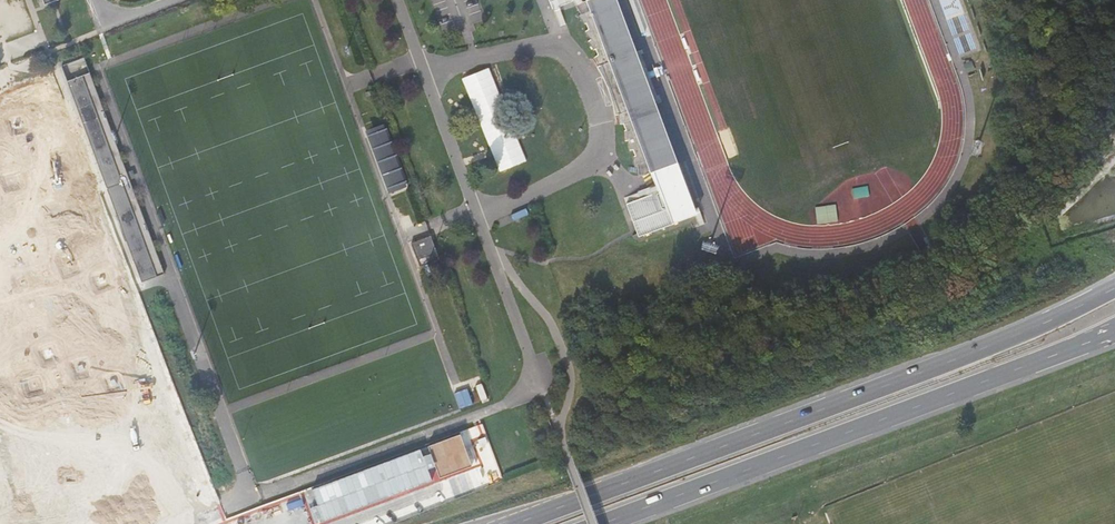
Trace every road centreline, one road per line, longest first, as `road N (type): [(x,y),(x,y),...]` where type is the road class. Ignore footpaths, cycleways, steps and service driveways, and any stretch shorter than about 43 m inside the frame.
road 1 (primary): [(1114,289),(958,358),(512,523)]
road 2 (primary): [(599,523),(1114,328)]

